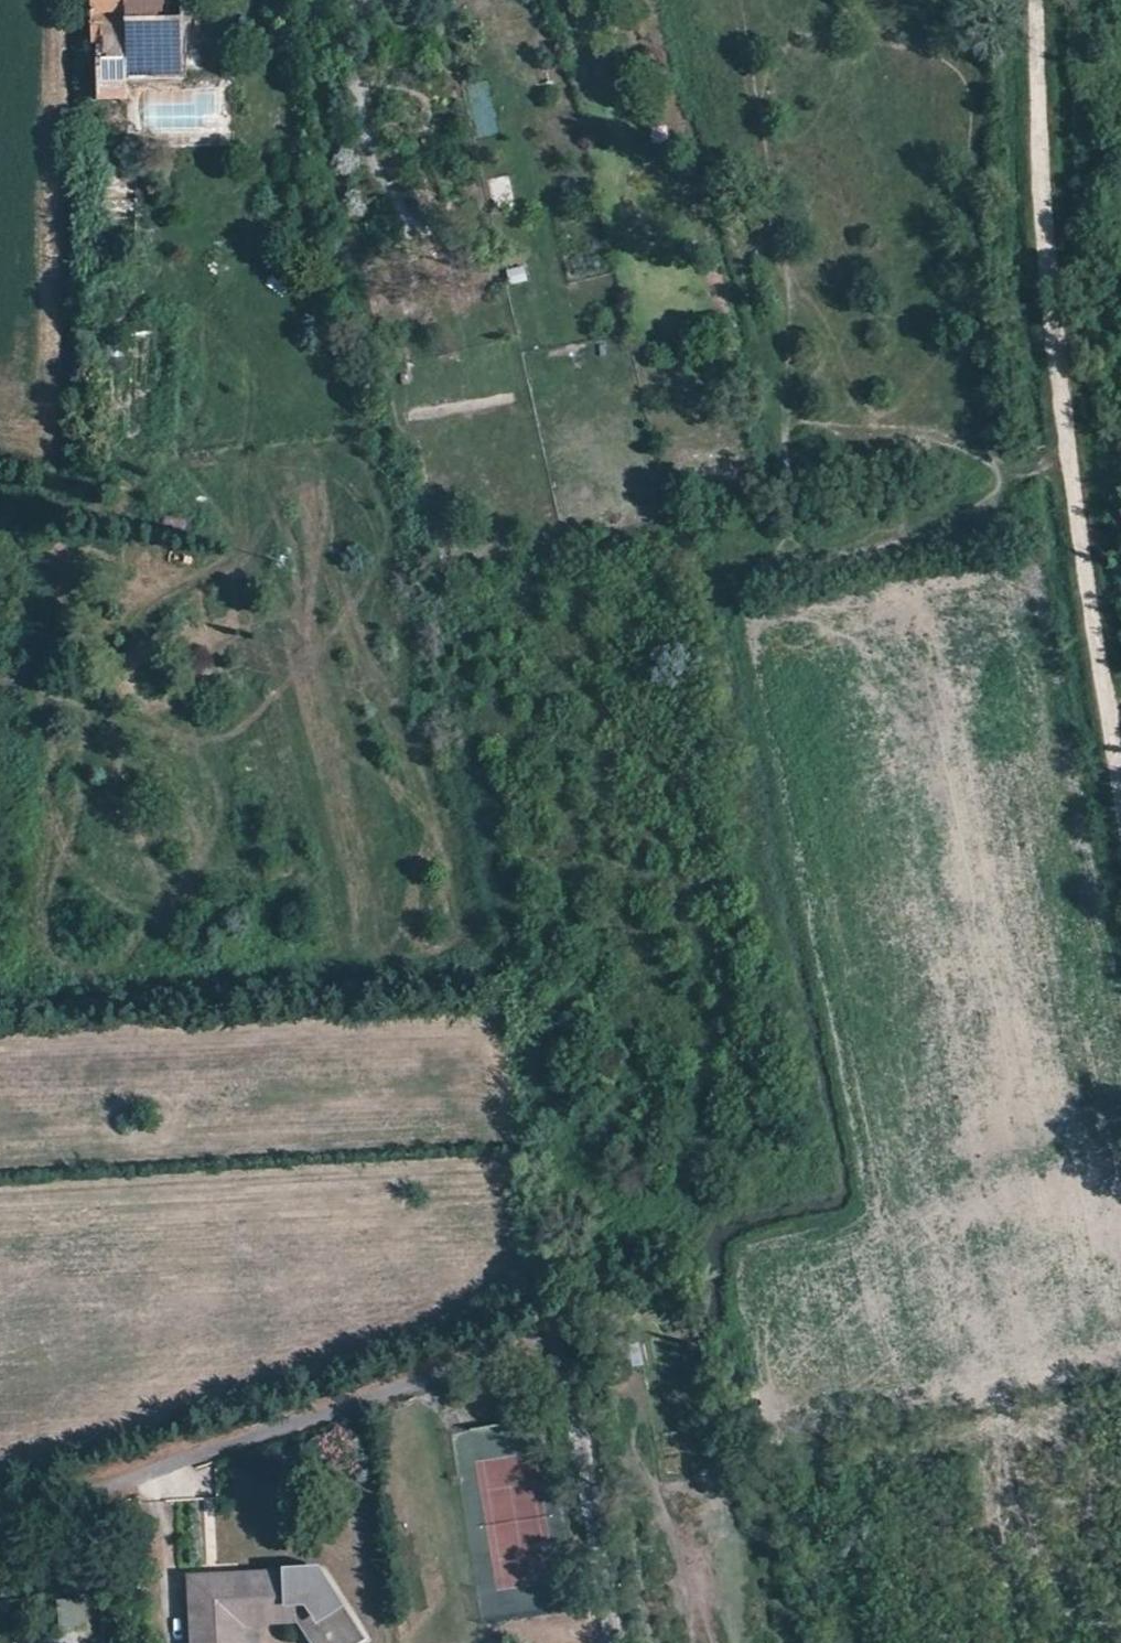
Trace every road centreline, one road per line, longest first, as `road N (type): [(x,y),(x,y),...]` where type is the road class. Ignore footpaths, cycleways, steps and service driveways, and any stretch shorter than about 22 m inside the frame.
road 1 (track): [(1120,779),(1064,392),(1047,227),(1040,0)]

